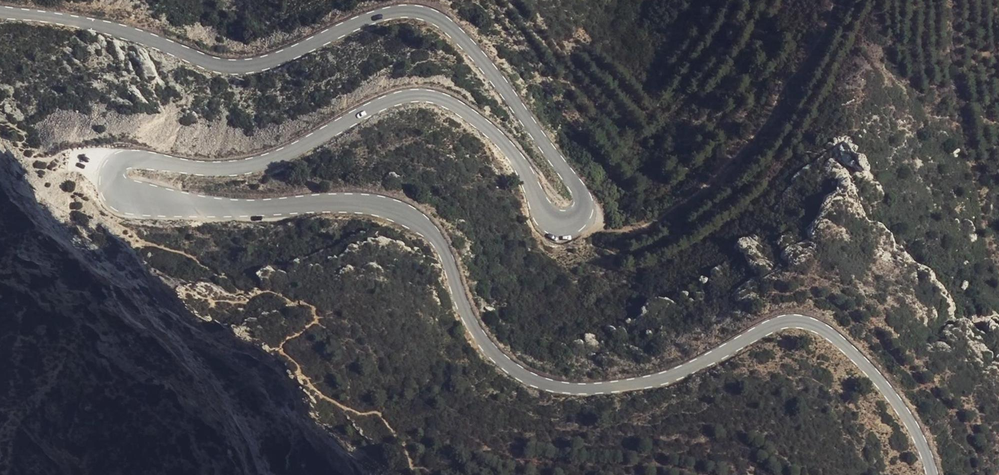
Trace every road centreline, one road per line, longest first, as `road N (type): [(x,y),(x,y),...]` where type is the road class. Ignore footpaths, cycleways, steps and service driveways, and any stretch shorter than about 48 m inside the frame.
road 1 (tertiary): [(0,10),(108,26),(236,66),(394,12),(434,16),(496,78),(577,189),(582,204),(574,217),(546,211),(524,168),(490,130),(455,104),(426,95),(377,105),(254,165),(124,160),(112,168),(112,183),(124,194),(184,204),(356,201),(396,209),(438,240),(487,346),(526,376),(554,385),(646,381),(772,325),(814,325),(892,397),(932,474)]

